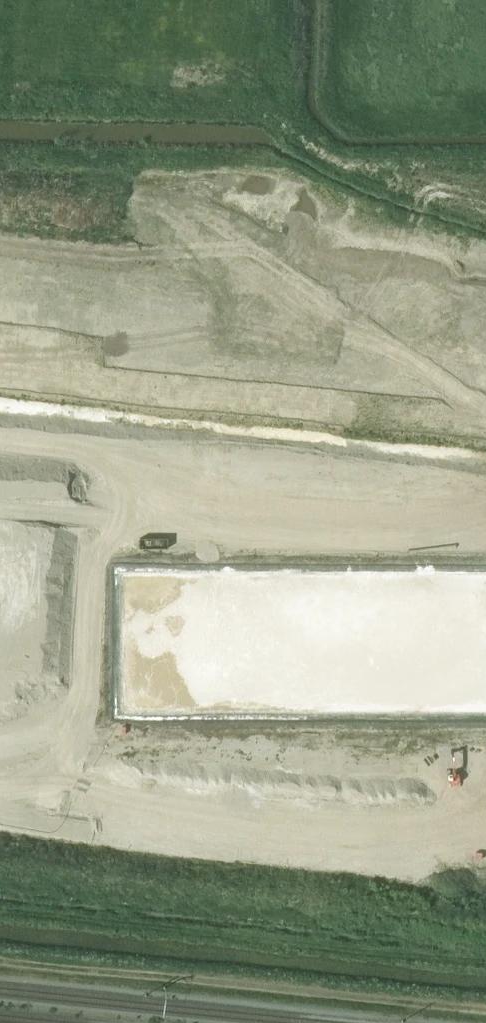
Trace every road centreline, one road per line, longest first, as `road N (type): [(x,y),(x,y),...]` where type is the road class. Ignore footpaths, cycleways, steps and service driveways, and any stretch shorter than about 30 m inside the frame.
road 1 (track): [(485,841),(0,794)]

